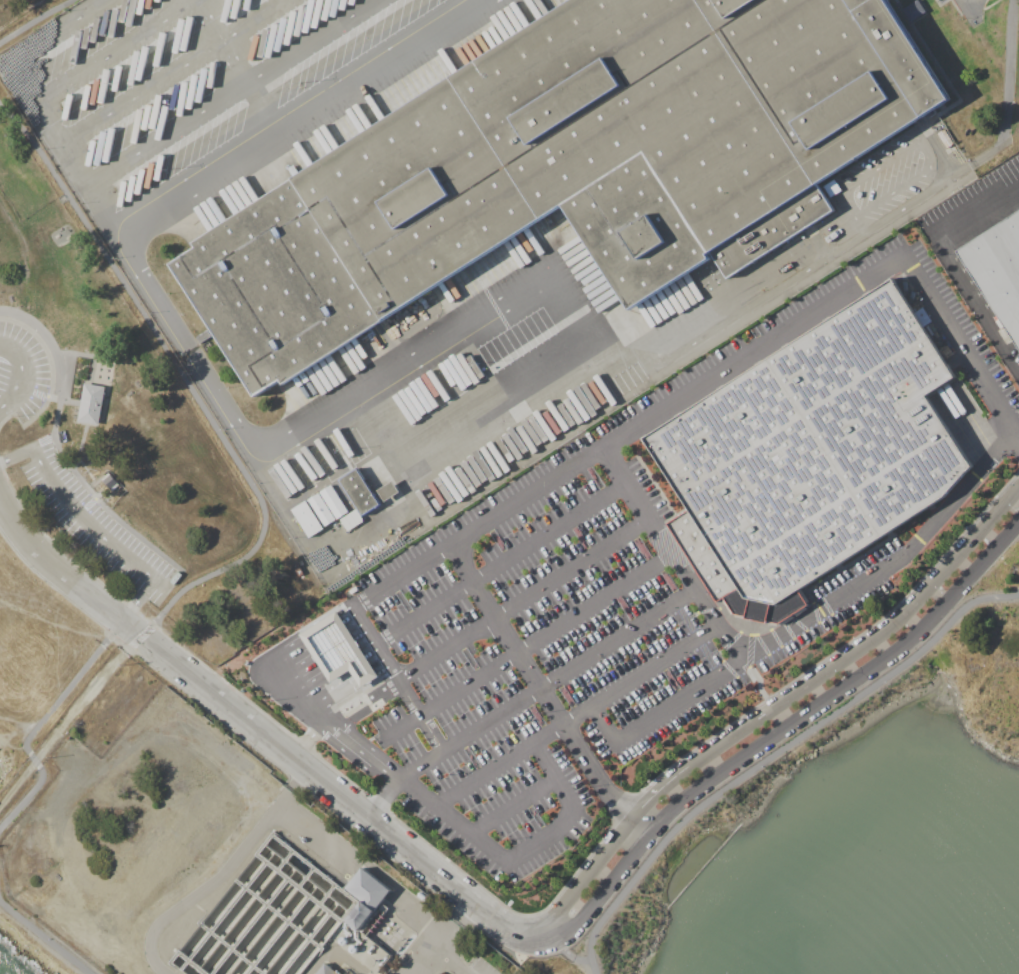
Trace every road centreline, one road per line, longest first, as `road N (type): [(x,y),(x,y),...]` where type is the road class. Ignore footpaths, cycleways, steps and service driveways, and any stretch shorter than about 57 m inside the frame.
road 1 (tertiary): [(556,932),(580,922),(670,811),(913,638),(1018,521)]
road 2 (tertiary): [(1018,487),(897,621),(690,764)]
road 3 (residential): [(198,679),(470,898)]
road 4 (residential): [(0,493),(31,544),(143,635)]
road 5 (tertiary): [(629,821),(564,907),(556,932)]

